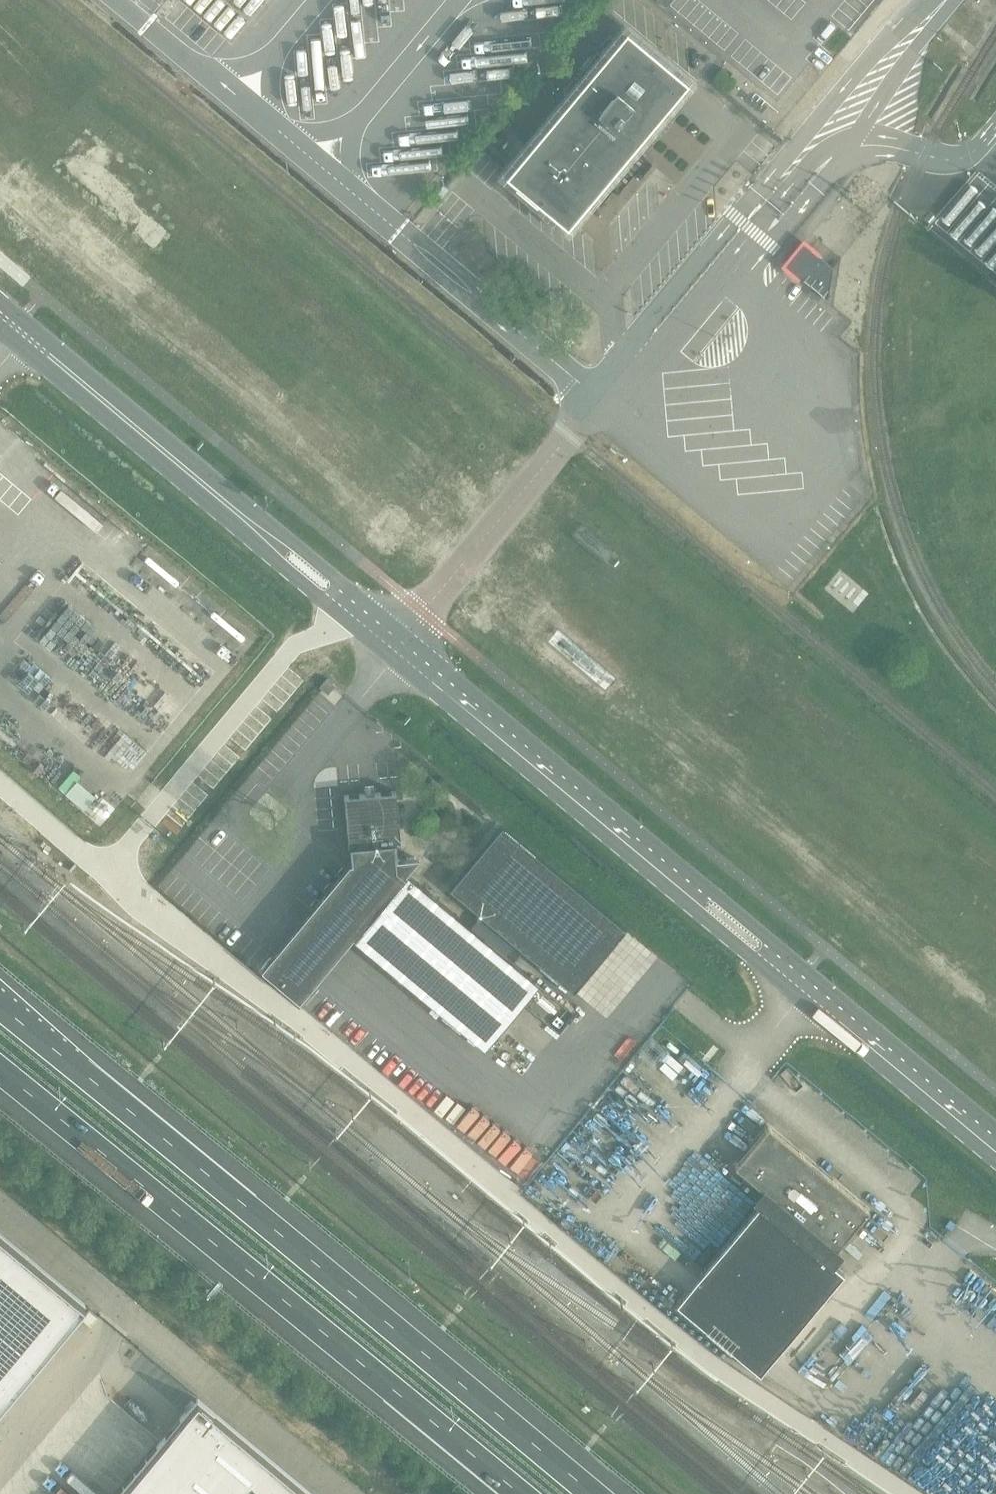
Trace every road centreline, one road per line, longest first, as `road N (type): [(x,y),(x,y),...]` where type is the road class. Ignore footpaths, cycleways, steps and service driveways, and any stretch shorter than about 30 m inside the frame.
road 1 (unclassified): [(402,646),(416,675),(995,1167)]
road 2 (unclassified): [(995,1138),(427,656),(402,646)]
road 3 (motorway): [(588,1493),(0,1006)]
road 4 (motorway): [(0,1072),(519,1493)]
road 5 (unclassified): [(349,1493),(0,1203)]
road 6 (unclassified): [(0,318),(215,497)]
road 7 (unclassified): [(339,598),(327,574),(260,519),(215,497)]
road 8 (unclassified): [(215,497),(245,534),(315,590),(339,598)]

